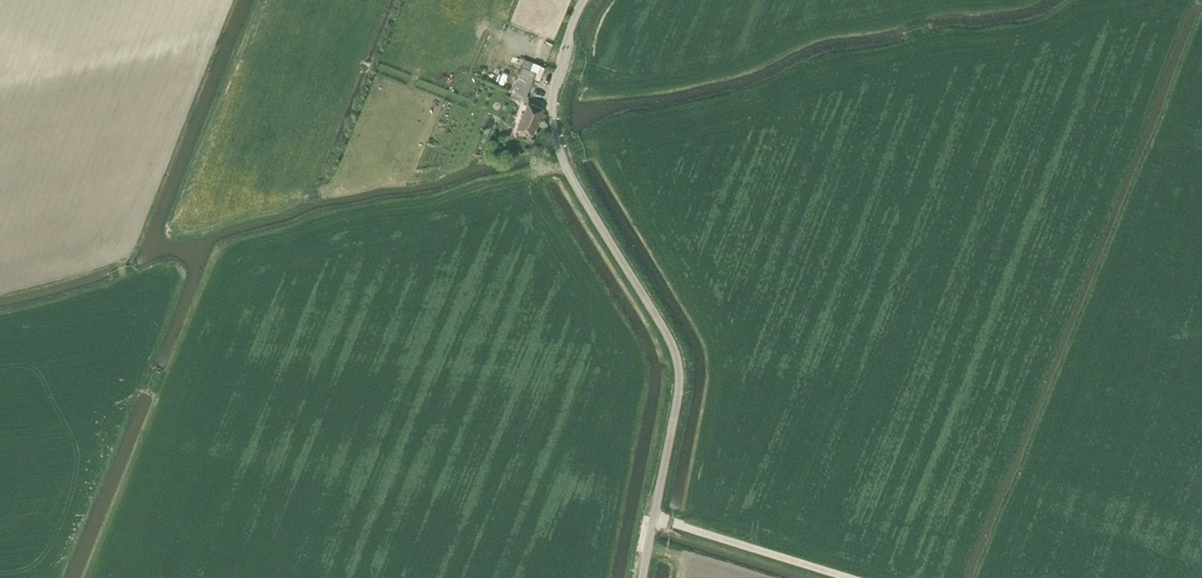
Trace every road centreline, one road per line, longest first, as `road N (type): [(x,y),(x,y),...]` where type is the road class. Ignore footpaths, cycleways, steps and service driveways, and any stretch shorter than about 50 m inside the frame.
road 1 (unclassified): [(583,0),(555,84),(554,135),(678,364),(642,577)]

